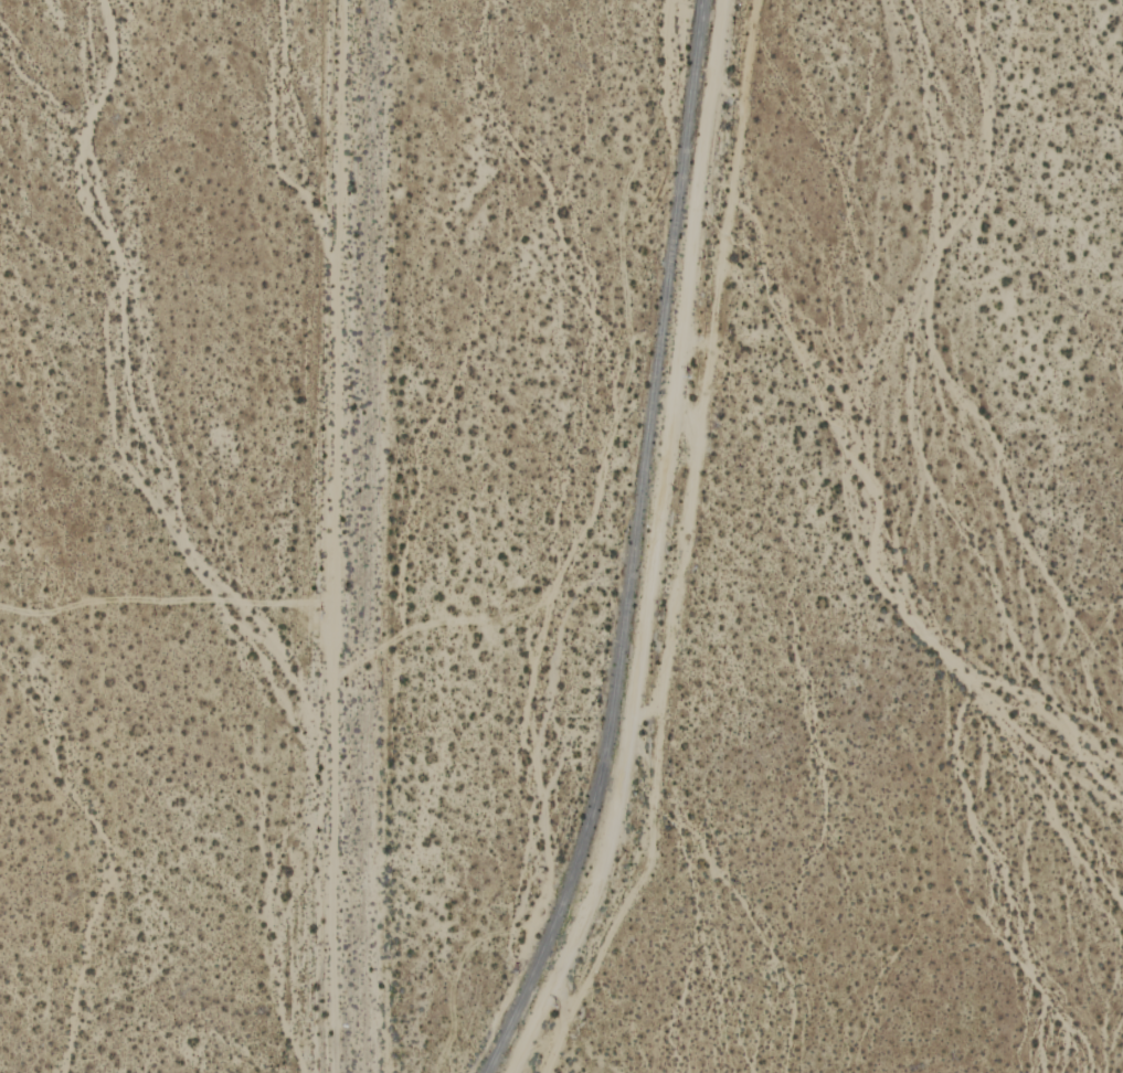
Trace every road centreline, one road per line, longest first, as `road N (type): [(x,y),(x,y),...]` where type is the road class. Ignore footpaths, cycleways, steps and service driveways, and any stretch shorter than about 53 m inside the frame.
road 1 (track): [(504,1072),(610,832),(718,0)]

